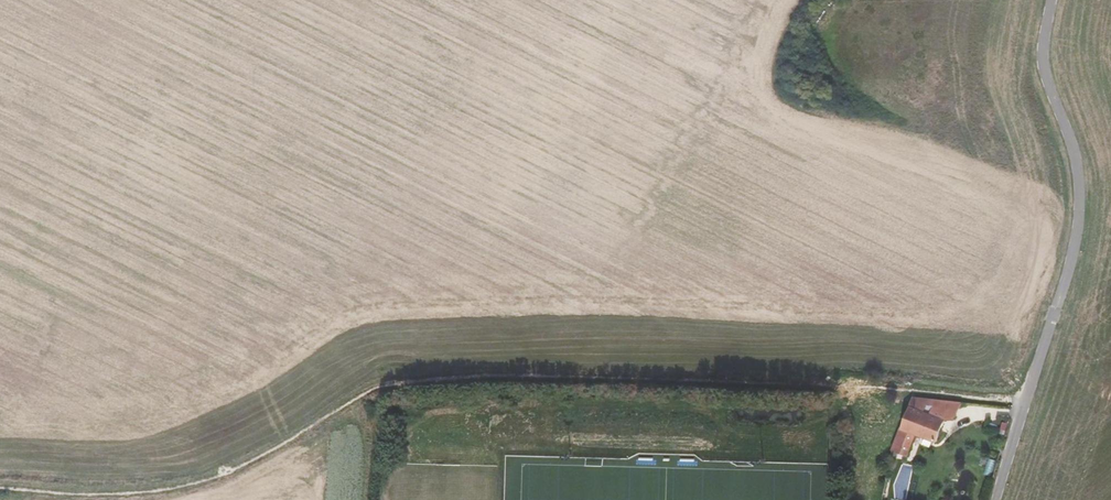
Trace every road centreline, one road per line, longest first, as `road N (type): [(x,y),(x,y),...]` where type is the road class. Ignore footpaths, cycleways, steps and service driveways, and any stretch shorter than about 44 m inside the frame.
road 1 (unclassified): [(1051,0),(1044,59),(1080,180),(1080,217),(996,499)]

